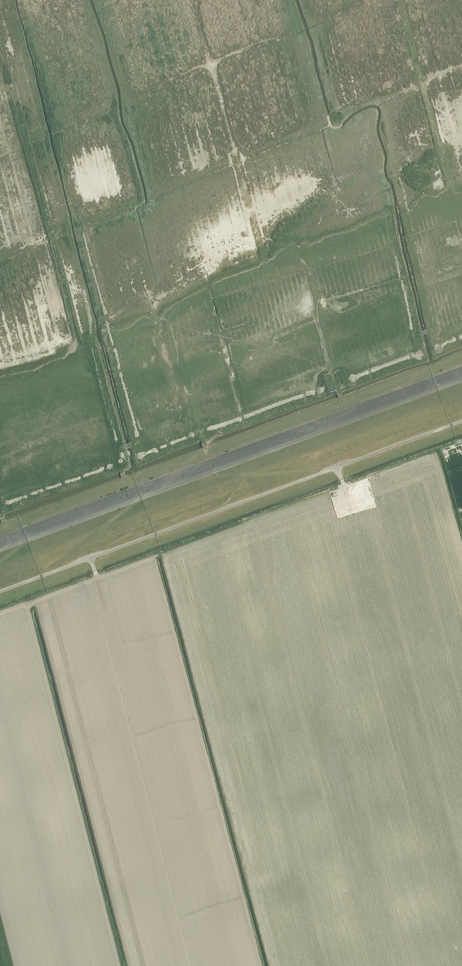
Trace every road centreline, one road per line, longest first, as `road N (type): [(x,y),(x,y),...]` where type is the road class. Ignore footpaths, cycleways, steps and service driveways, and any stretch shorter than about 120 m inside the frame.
road 1 (track): [(204,474),(337,467)]

